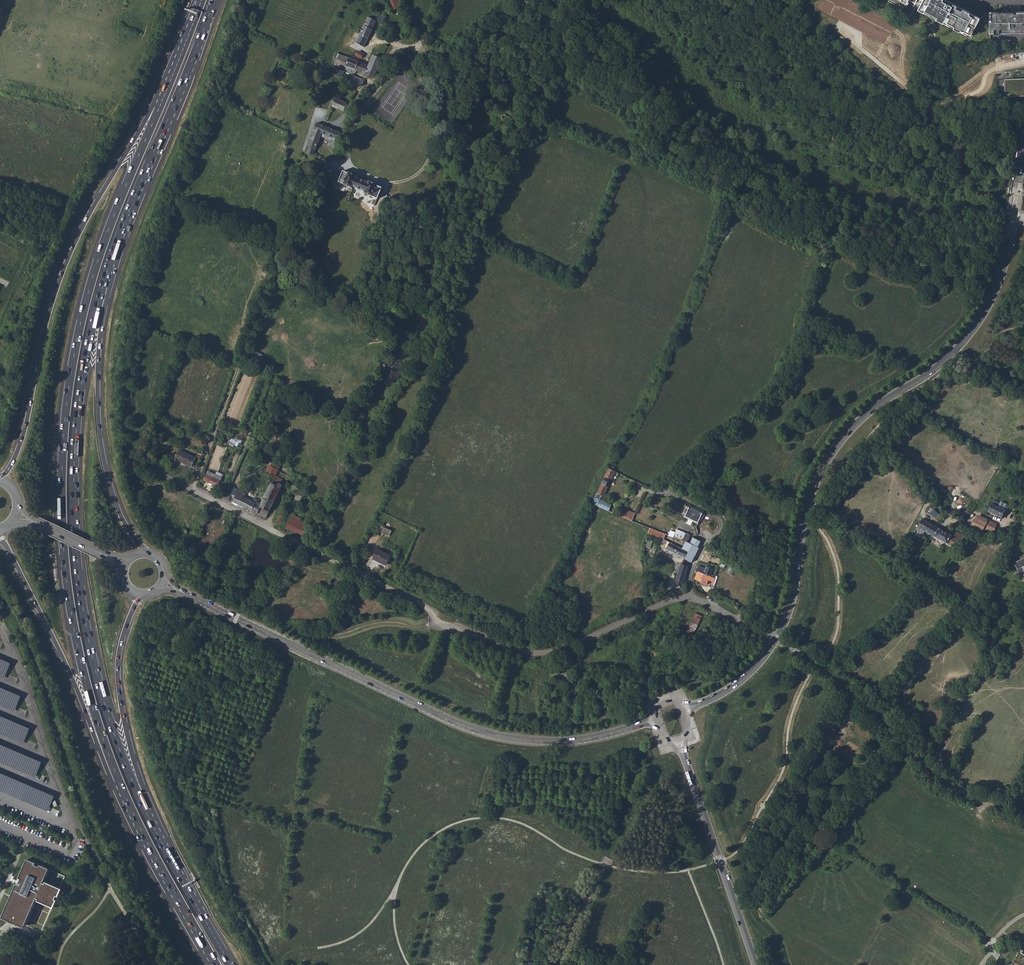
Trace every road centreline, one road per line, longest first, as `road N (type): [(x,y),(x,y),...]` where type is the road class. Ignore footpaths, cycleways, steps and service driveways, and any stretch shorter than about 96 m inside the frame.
road 1 (trunk): [(160,106),(89,291),(62,456),(73,622),(120,783)]
road 2 (unclassified): [(691,598),(571,646),(512,648),(437,622),(424,606),(140,461)]
road 3 (trunk): [(140,798),(98,681),(76,553),(77,421),(104,282)]
road 4 (tertiary): [(164,582),(490,733),(565,741),(654,720)]
road 5 (tertiary): [(774,641),(790,606),(809,500),(828,459),(871,410),(925,376),(974,329),(1003,271),(1014,217)]
road 6 (trunk): [(160,106),(81,232),(51,301),(25,431),(2,480)]
road 7 (trunk): [(104,282),(214,0)]
road 8 (trunk): [(144,554),(122,518),(103,457),(104,282)]
road 9 (trunk): [(0,534),(76,687),(110,779),(120,783)]
road 10 (tertiary): [(756,964),(679,744)]
road 11 (unclassified): [(440,0),(421,43),(394,51),(339,120),(314,120),(304,150)]
road 12 (trunk): [(140,798),(118,666),(138,595)]
road 13 (trunk): [(120,783),(216,964)]
road 14 (trunk): [(230,964),(140,798)]
road 15 (residential): [(691,598),(692,567),(718,520),(666,492)]

